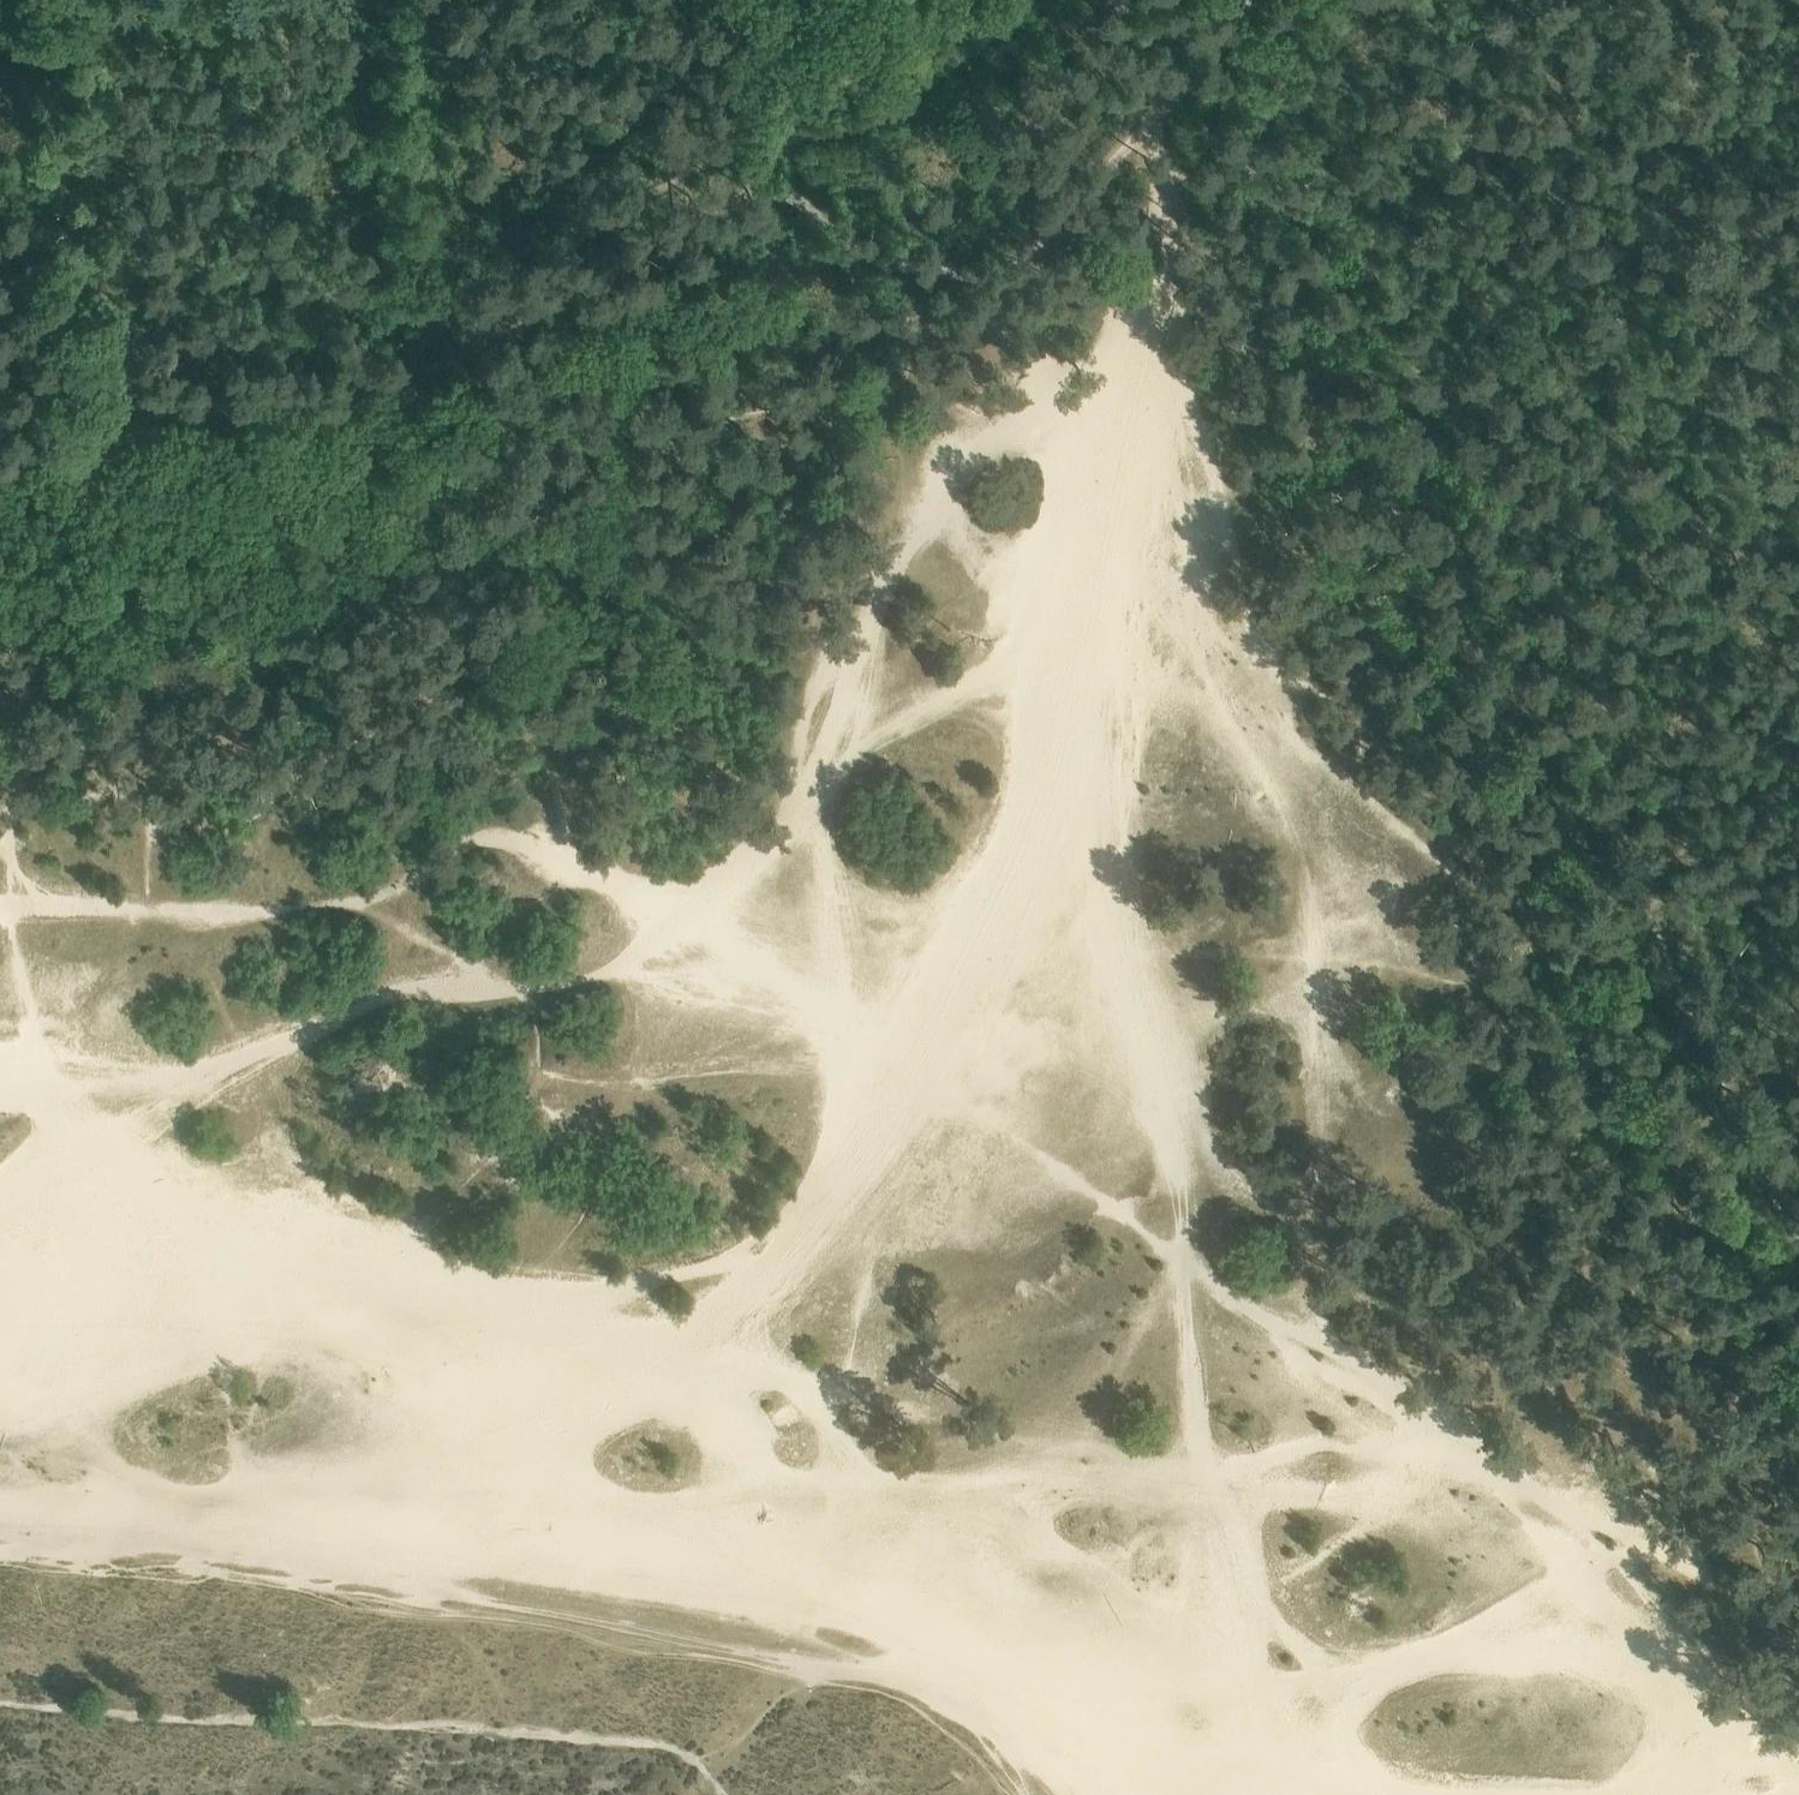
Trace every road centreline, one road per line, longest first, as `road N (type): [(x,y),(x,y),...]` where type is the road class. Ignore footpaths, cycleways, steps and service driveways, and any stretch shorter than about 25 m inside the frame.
road 1 (track): [(821,746),(1076,654),(1010,871),(912,1076),(750,1309),(511,1458)]
road 2 (track): [(1193,1256),(1076,654),(1161,259)]
road 3 (track): [(83,441),(68,0)]
road 4 (track): [(414,356),(366,383),(83,441)]

